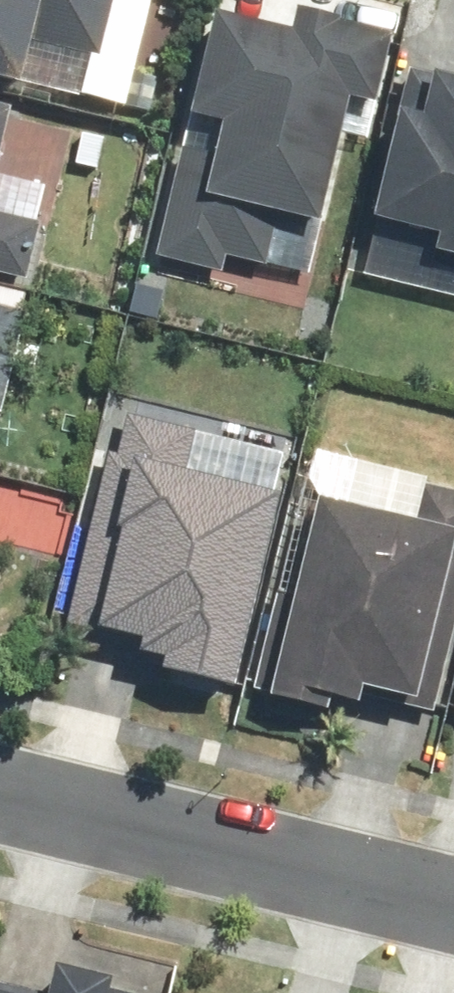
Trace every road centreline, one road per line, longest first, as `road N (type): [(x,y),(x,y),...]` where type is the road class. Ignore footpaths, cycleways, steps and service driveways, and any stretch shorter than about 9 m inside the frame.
road 1 (residential): [(0,790),(453,902)]

